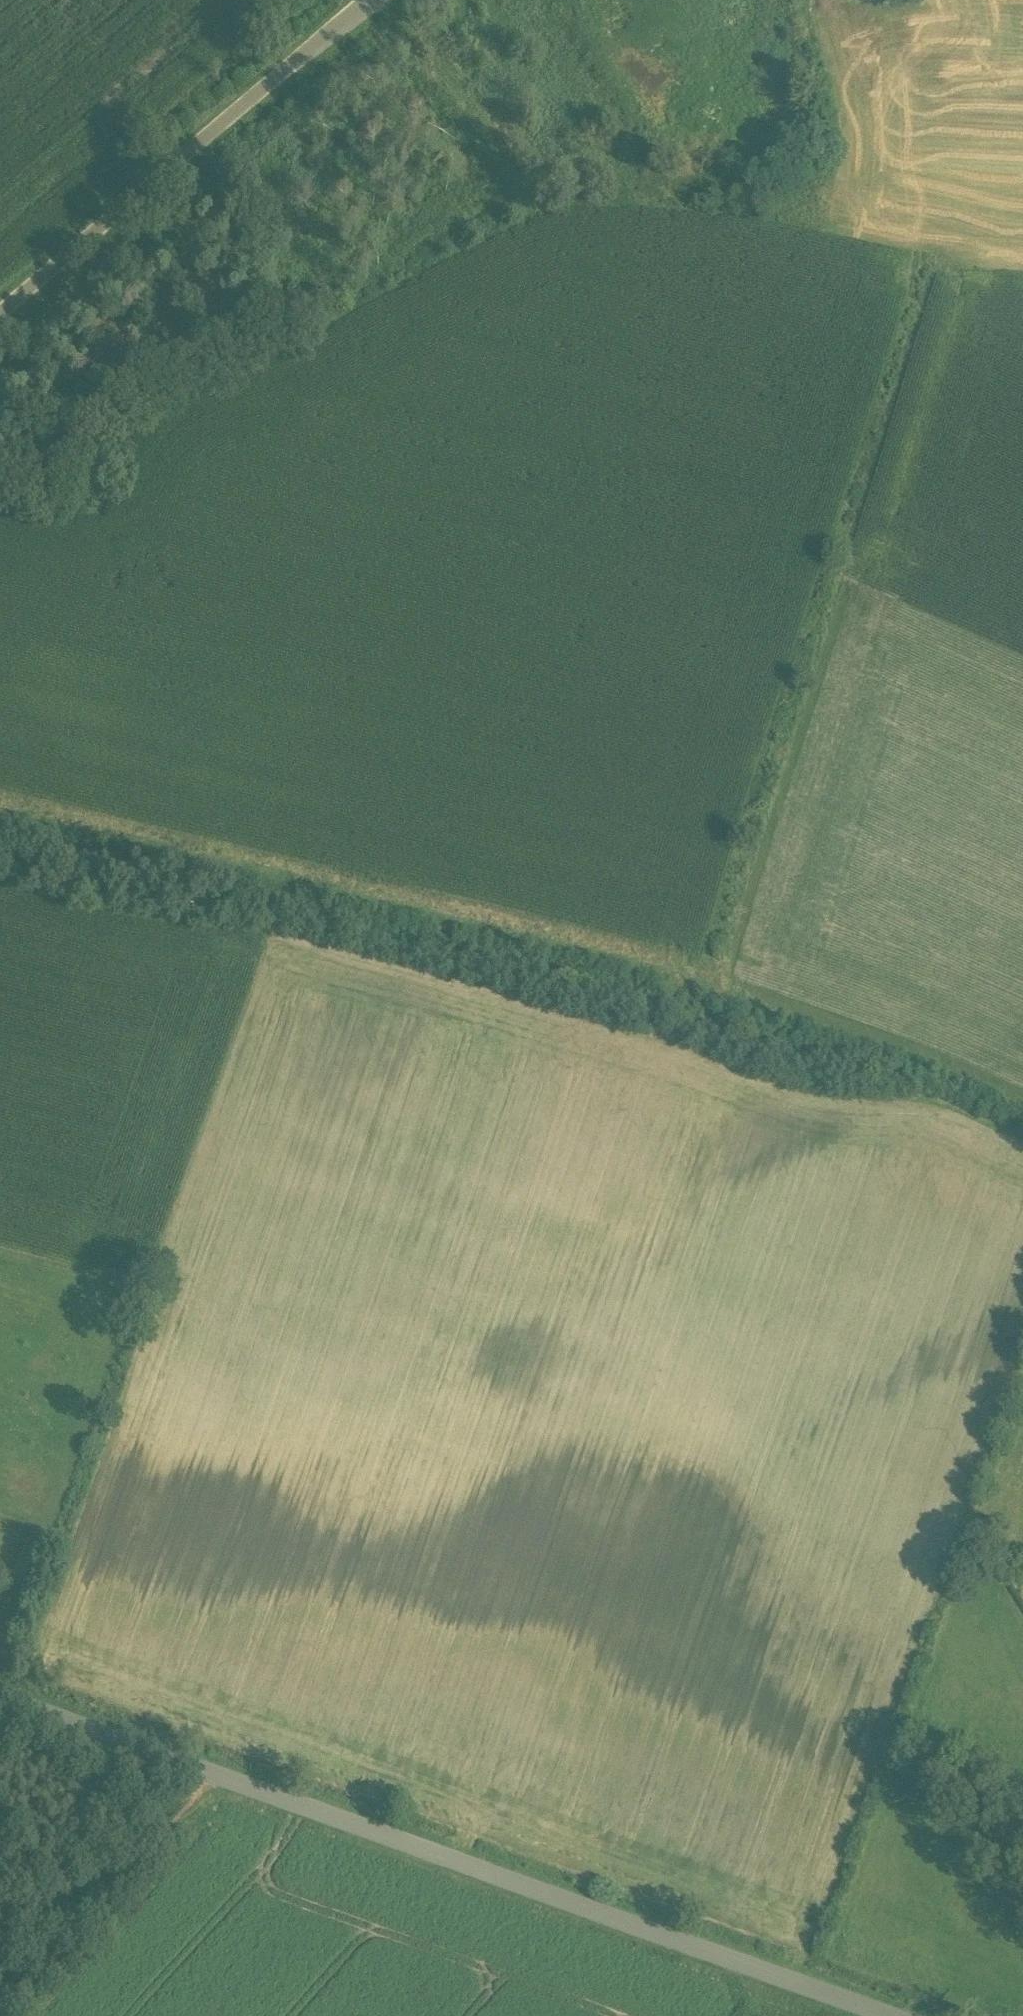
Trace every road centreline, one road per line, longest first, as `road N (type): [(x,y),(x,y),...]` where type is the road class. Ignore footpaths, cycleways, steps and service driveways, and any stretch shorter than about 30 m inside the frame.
road 1 (unclassified): [(878,2015),(0,1696)]
road 2 (unclassified): [(371,0),(0,316)]

